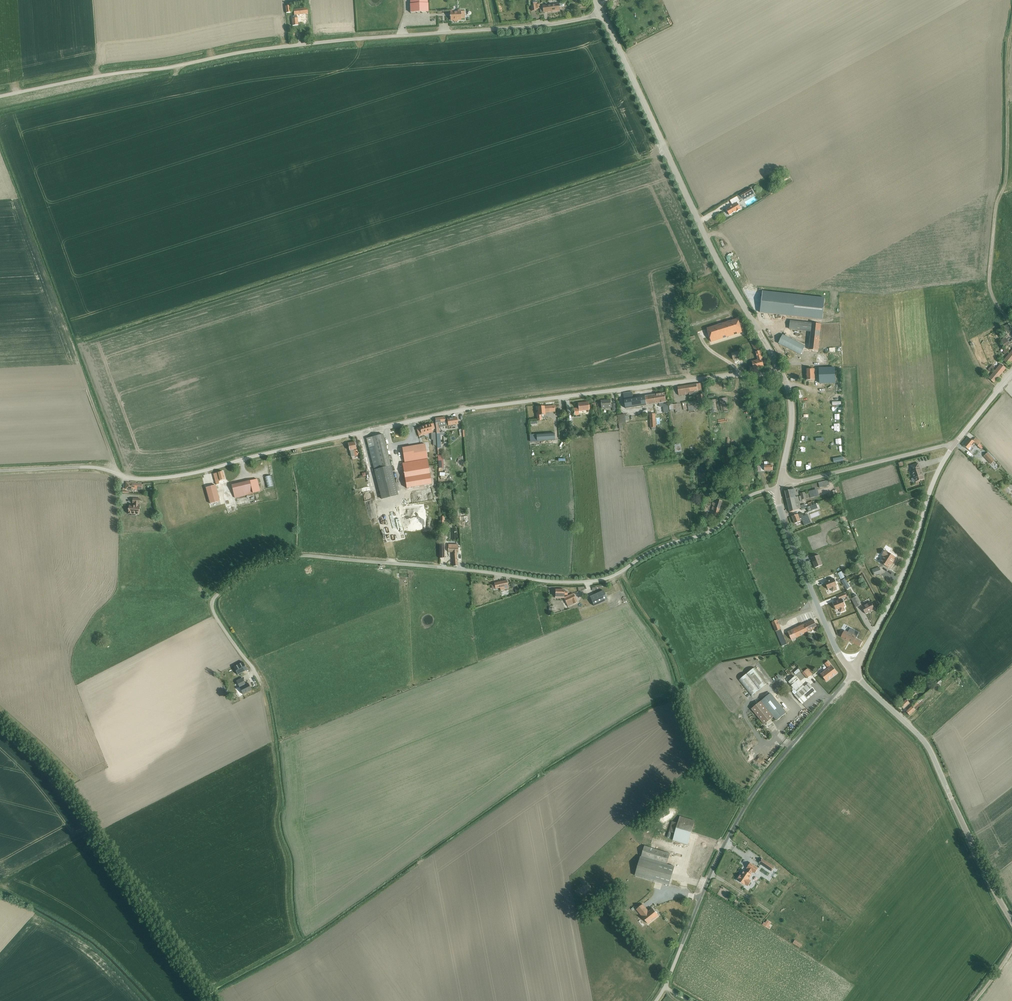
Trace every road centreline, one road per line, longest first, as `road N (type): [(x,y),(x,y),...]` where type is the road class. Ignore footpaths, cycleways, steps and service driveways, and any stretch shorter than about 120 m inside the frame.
road 1 (unclassified): [(0,471),(91,467),(133,479),(168,477),(462,410),(781,369)]
road 2 (unclassified): [(601,14),(265,48),(0,96)]
road 3 (tertiary): [(781,369),(732,286),(601,14)]
road 4 (unclassified): [(656,1000),(747,803),(854,671)]
road 5 (unclassified): [(432,567),(601,580),(712,531),(747,497),(777,490)]
road 6 (track): [(117,474),(0,143)]
road 7 (track): [(0,723),(63,786),(214,1000)]
road 8 (tertiary): [(1011,922),(933,755),(854,671)]
road 9 (tertiary): [(854,671),(902,576),(953,445)]
road 10 (tertiary): [(854,671),(833,641),(777,490)]
road 11 (unclassified): [(782,481),(953,445)]

